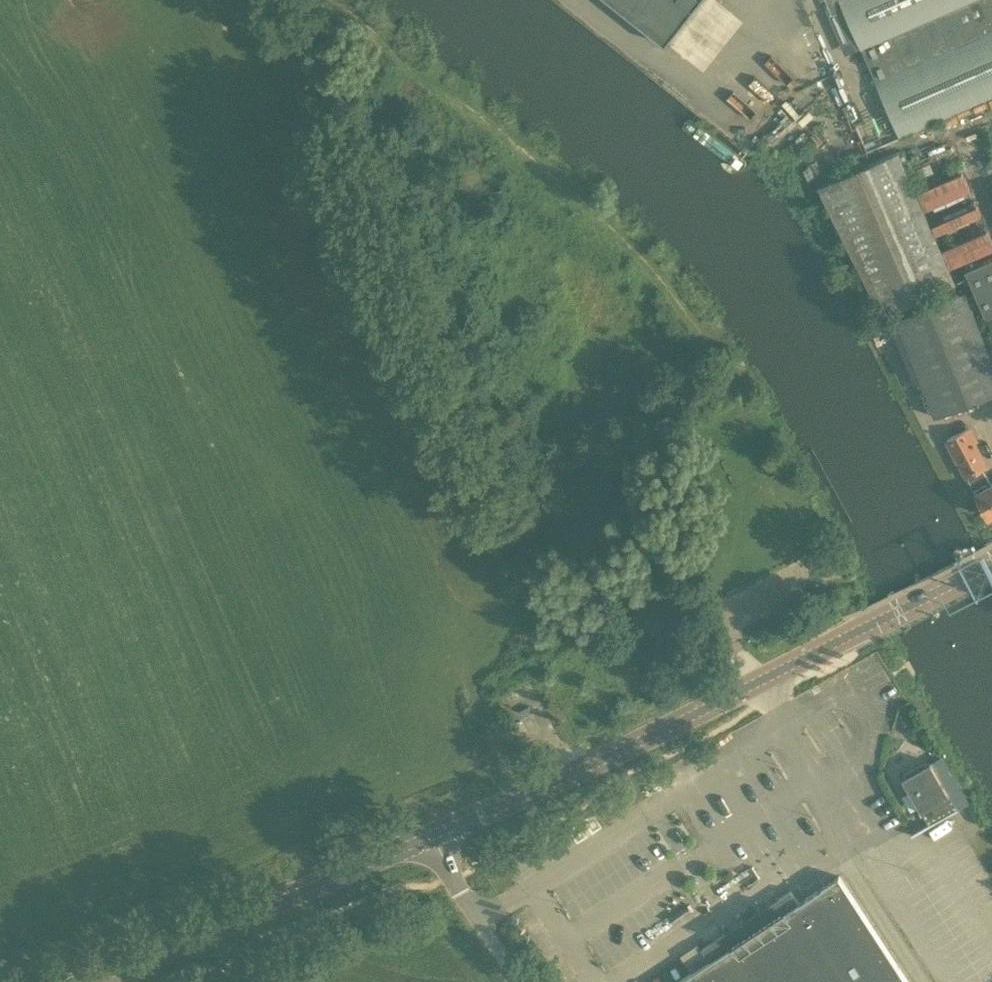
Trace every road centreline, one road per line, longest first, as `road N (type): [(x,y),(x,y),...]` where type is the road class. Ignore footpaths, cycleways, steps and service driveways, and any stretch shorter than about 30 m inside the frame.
road 1 (secondary): [(90,981),(589,765),(991,565)]

